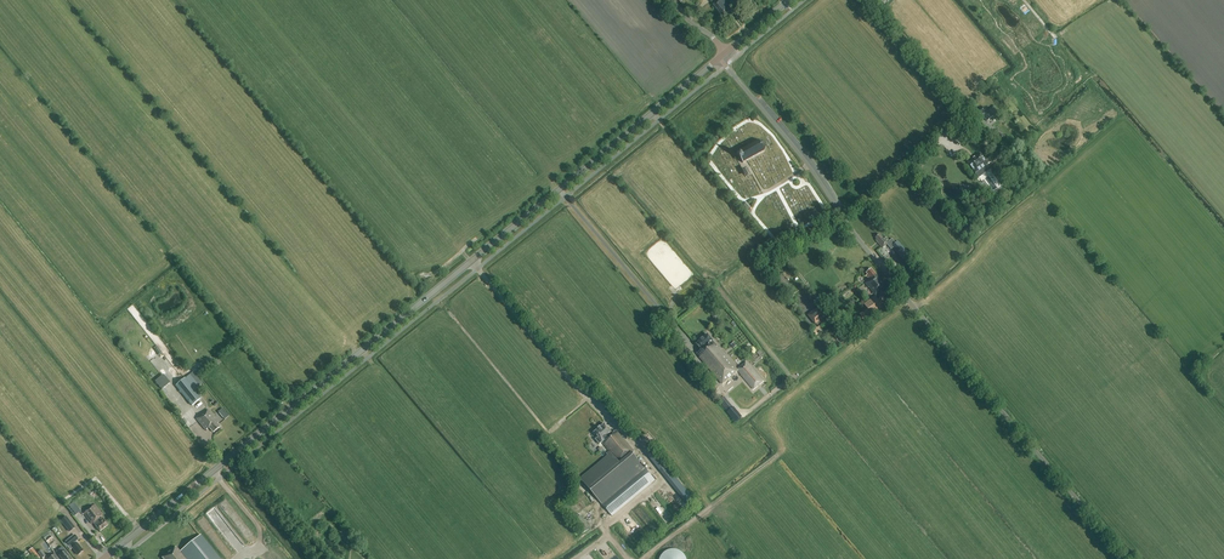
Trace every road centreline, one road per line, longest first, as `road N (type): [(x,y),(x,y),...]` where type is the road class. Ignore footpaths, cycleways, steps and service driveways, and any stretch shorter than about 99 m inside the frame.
road 1 (tertiary): [(103,558),(719,58)]
road 2 (unclassified): [(1127,558),(719,58)]

